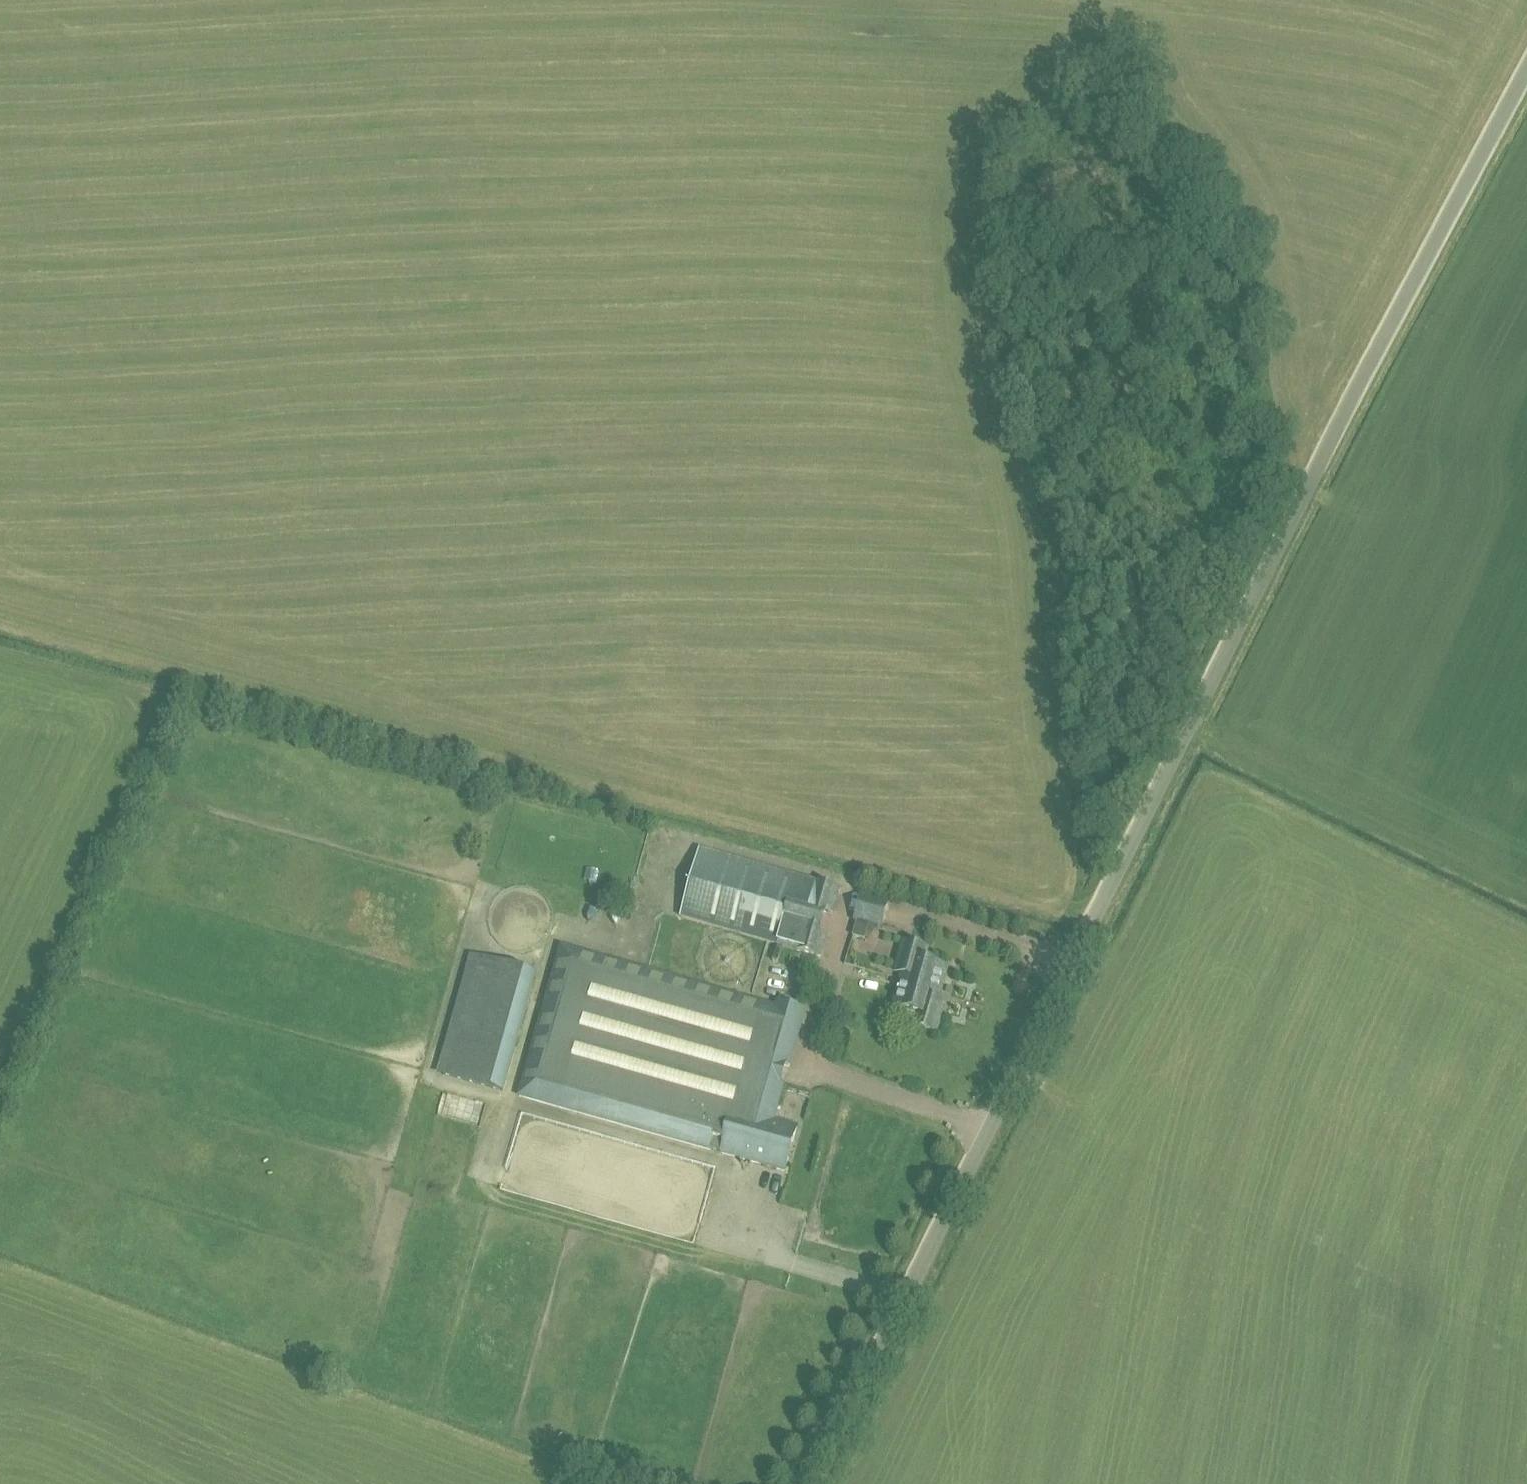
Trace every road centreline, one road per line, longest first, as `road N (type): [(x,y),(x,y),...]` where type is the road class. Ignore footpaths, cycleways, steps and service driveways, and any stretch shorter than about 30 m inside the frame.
road 1 (unclassified): [(808,1483),(1320,463),(1526,71)]

